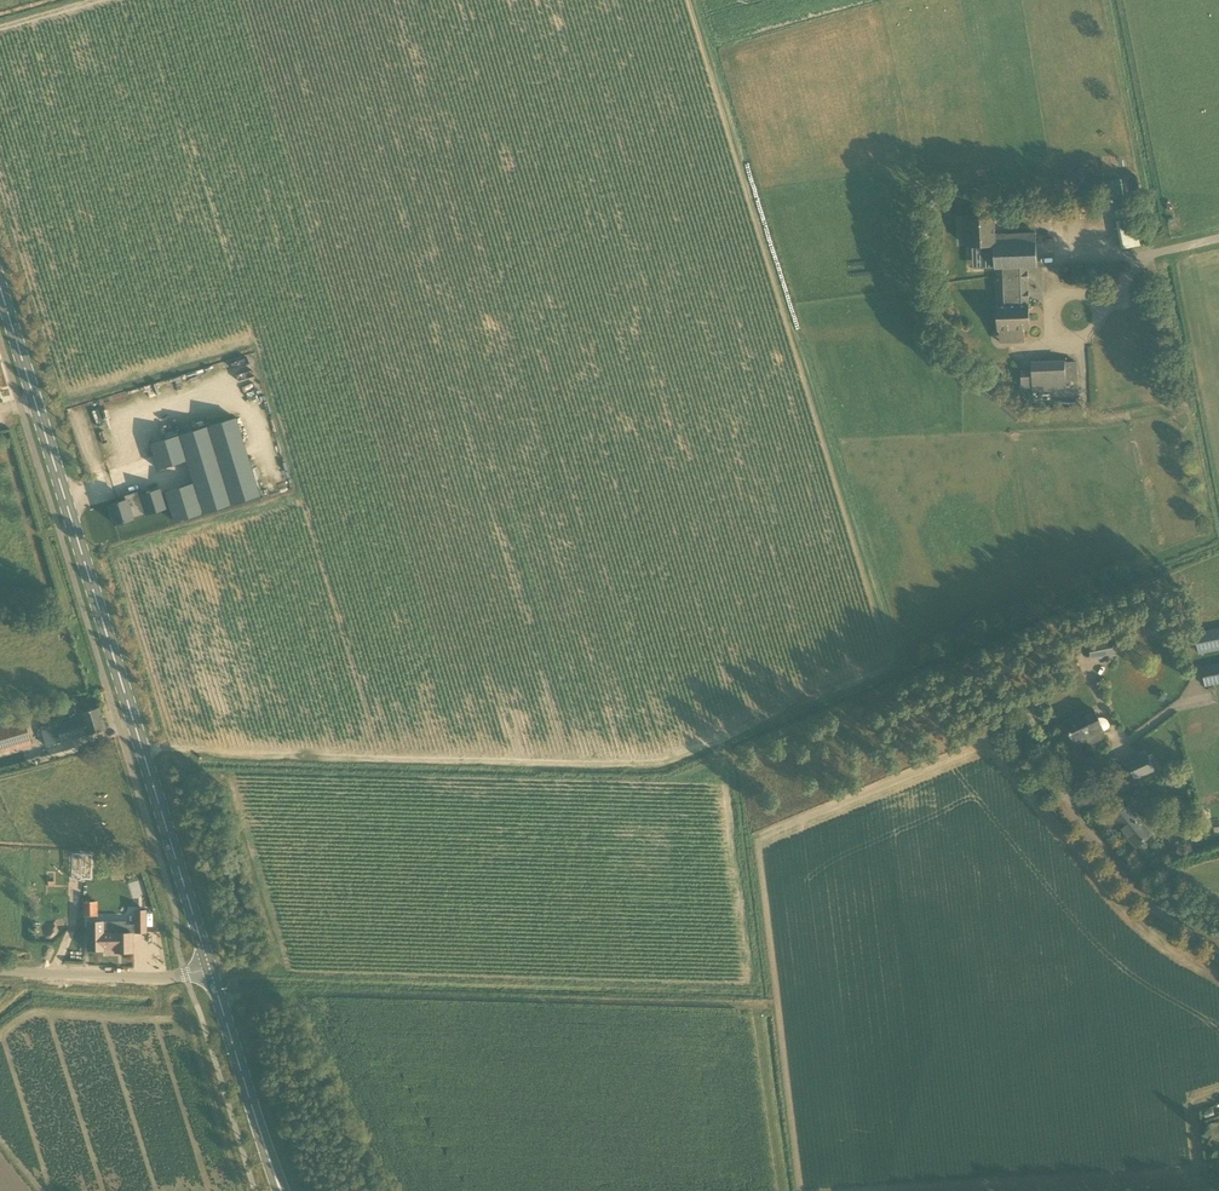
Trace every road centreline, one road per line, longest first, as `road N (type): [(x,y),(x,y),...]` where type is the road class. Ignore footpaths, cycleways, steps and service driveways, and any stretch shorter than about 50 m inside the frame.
road 1 (track): [(143,749),(662,762),(893,664)]
road 2 (primary): [(211,969),(0,287)]
road 3 (primary): [(282,1190),(211,969)]
road 4 (unclassified): [(211,969),(164,978),(0,974)]
road 5 (unclassified): [(1218,956),(1159,918),(1077,814)]

